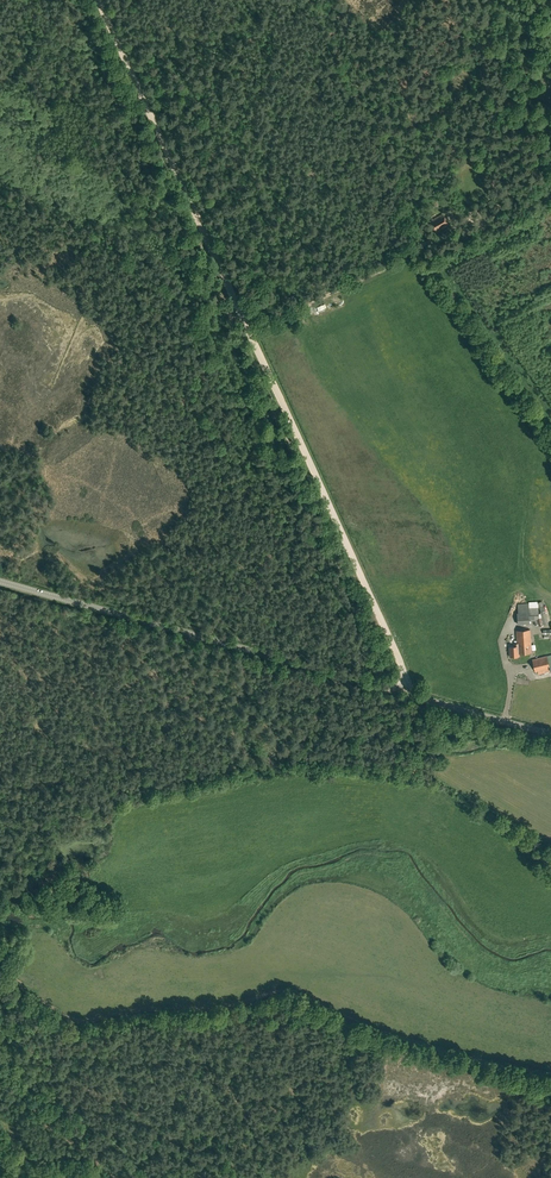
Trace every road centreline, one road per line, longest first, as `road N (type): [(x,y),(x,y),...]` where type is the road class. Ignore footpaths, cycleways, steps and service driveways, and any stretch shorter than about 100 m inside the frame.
road 1 (track): [(550,1074),(396,1038),(288,991),(235,1007),(75,1020),(0,973)]
road 2 (tertiary): [(550,732),(0,581)]
road 3 (track): [(401,666),(243,319)]
road 4 (track): [(222,272),(98,0)]
road 5 (track): [(550,1000),(481,984),(444,959),(384,889),(316,879)]
road 6 (track): [(167,1177),(0,1069)]

